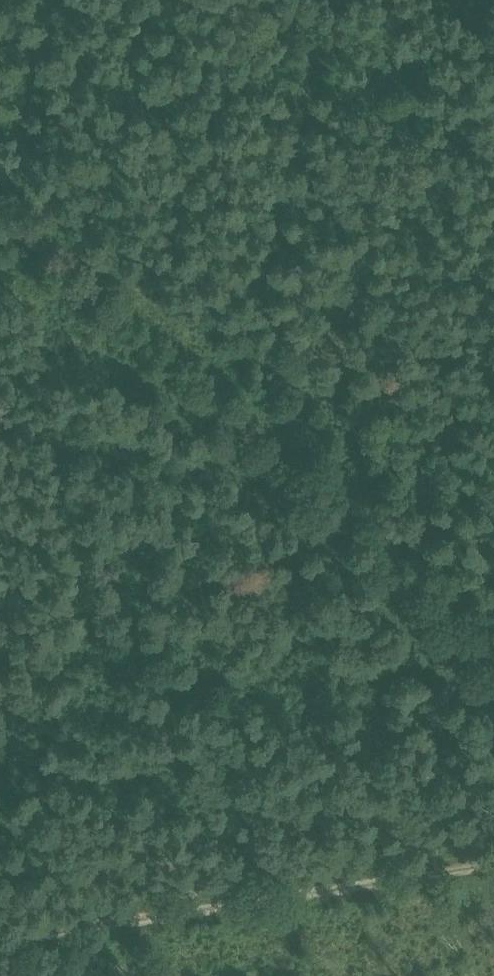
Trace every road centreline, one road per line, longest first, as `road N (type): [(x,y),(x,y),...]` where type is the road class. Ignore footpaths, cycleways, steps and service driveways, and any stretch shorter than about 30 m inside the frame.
road 1 (track): [(493,879),(0,934)]

